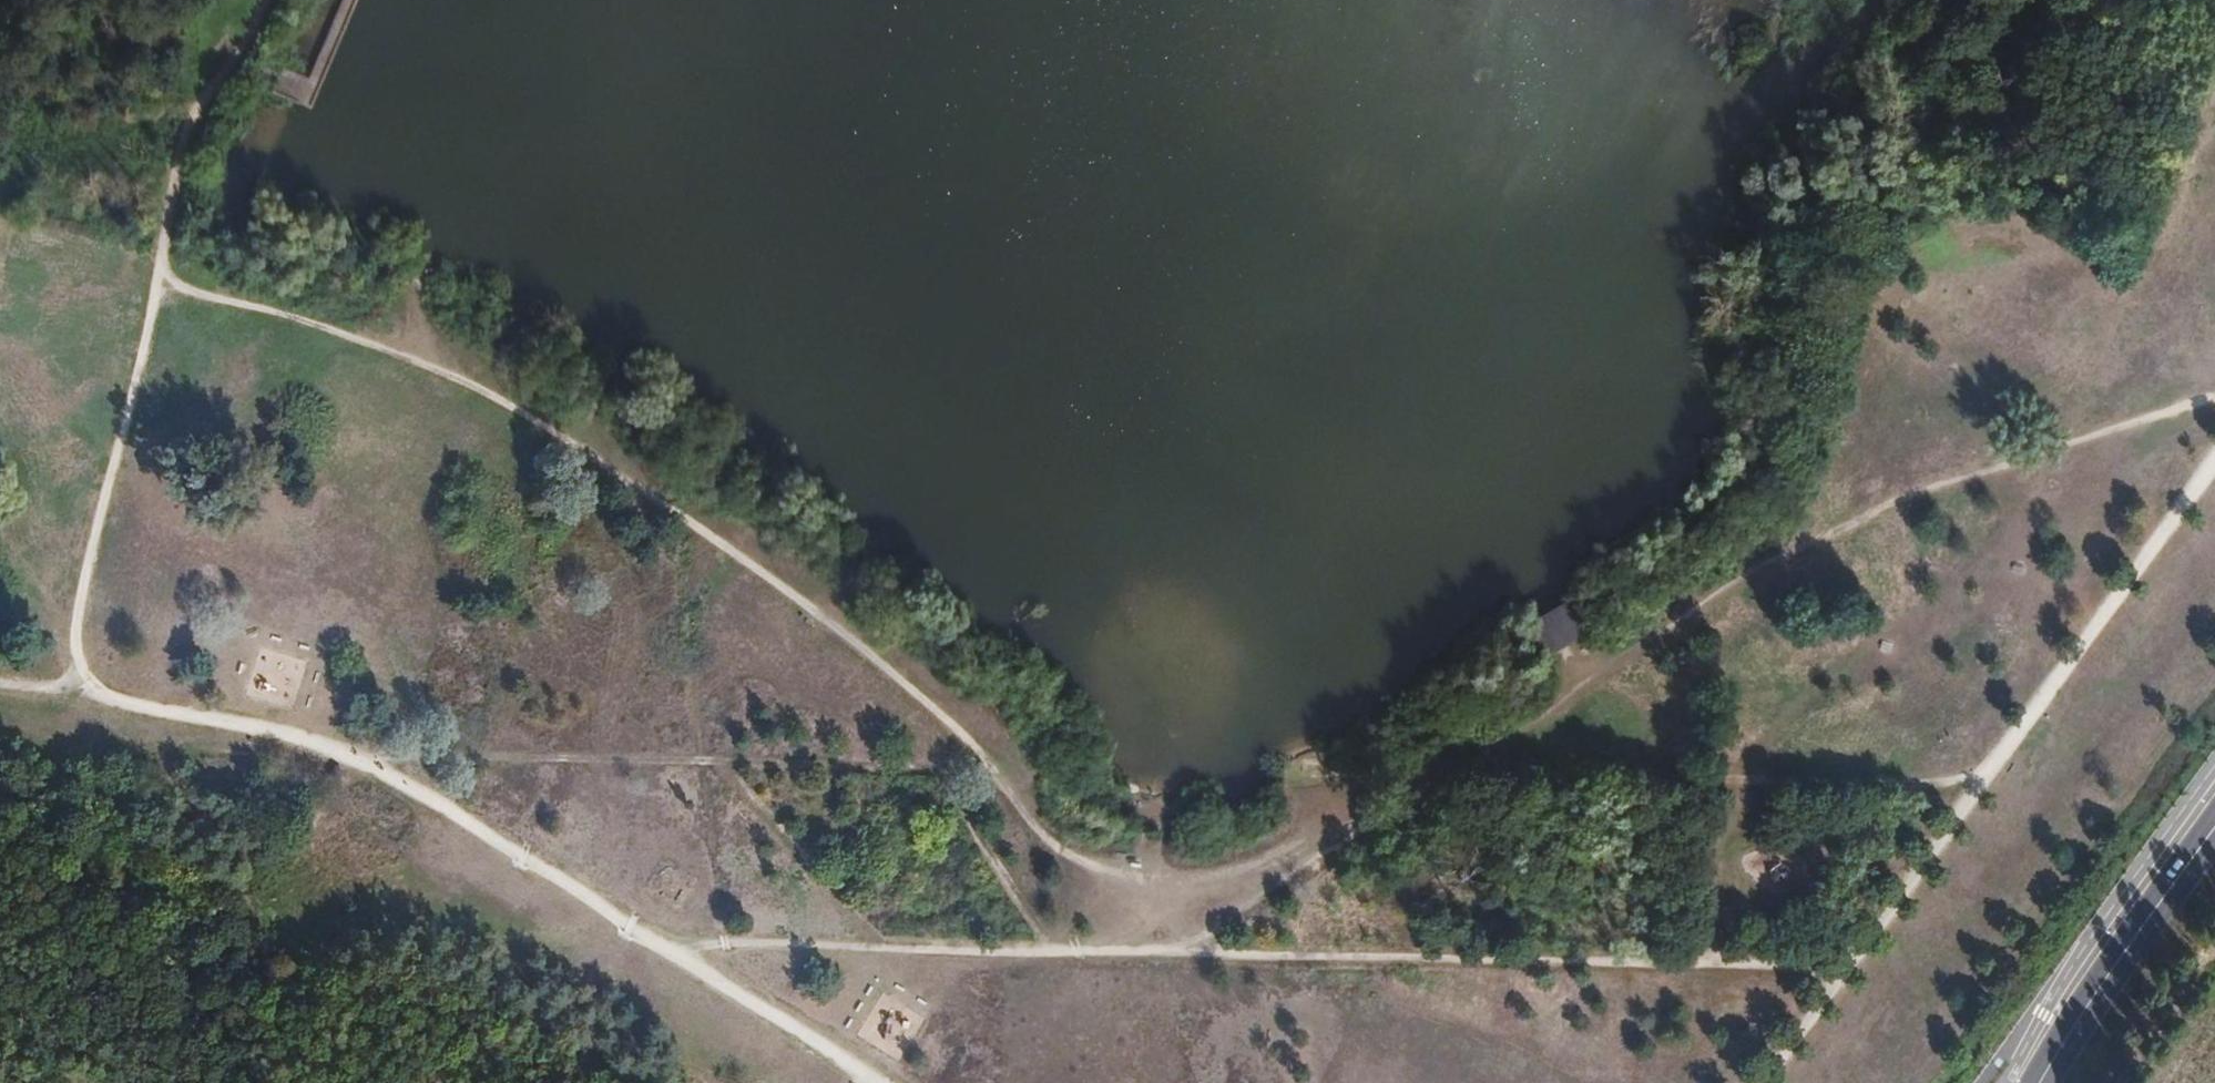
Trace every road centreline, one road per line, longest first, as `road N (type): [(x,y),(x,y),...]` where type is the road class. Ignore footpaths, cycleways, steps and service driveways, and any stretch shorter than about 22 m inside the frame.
road 1 (primary): [(2043,1082),(2214,823)]

